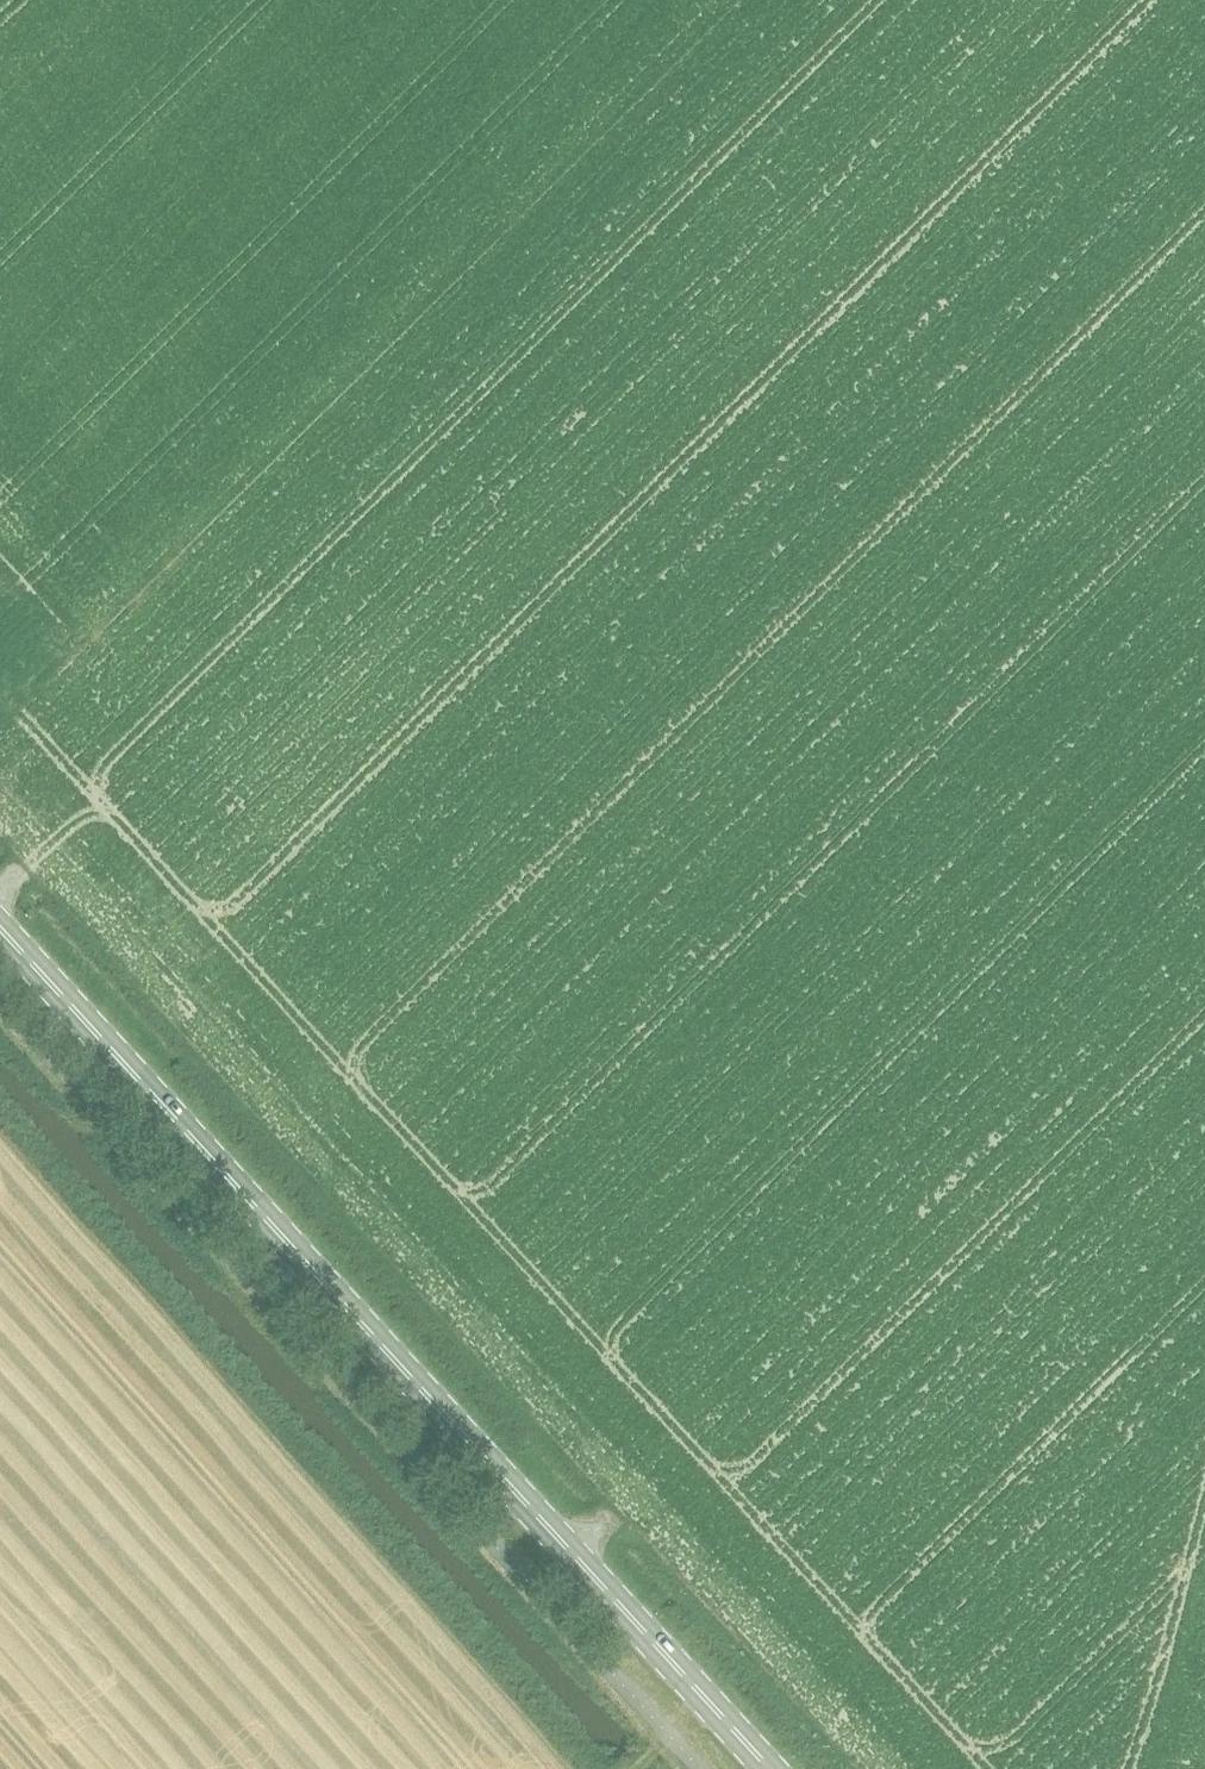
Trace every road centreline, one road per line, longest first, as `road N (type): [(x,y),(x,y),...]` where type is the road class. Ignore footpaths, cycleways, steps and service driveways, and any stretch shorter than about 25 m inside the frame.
road 1 (secondary): [(772,1768),(0,927)]

